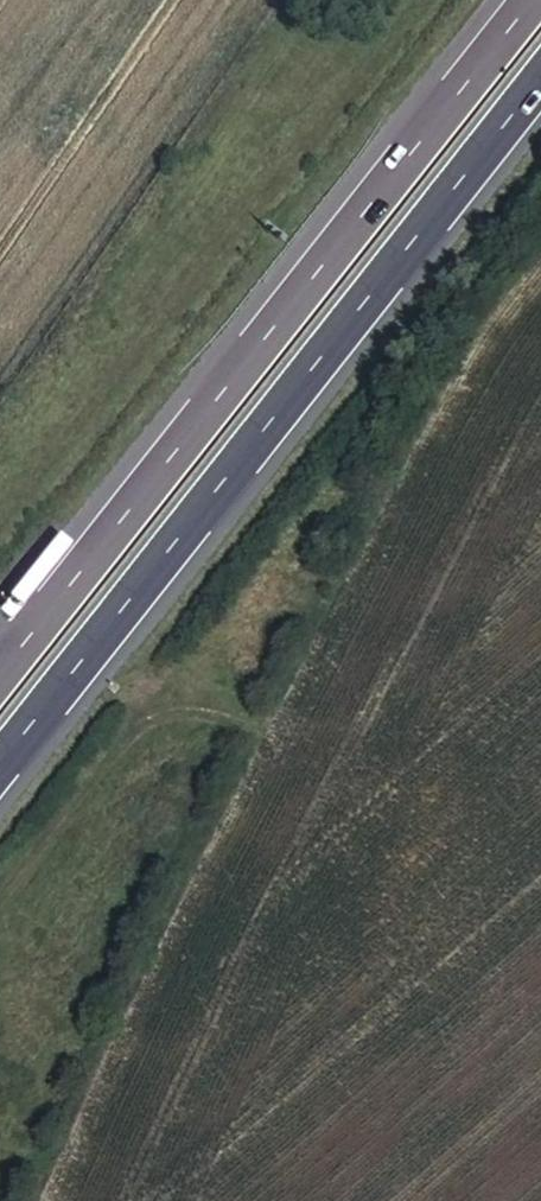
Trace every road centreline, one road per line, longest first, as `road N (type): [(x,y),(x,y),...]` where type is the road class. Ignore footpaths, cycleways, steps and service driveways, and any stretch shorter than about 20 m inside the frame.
road 1 (motorway): [(0,774),(540,91)]
road 2 (motorway): [(531,0),(0,669)]

